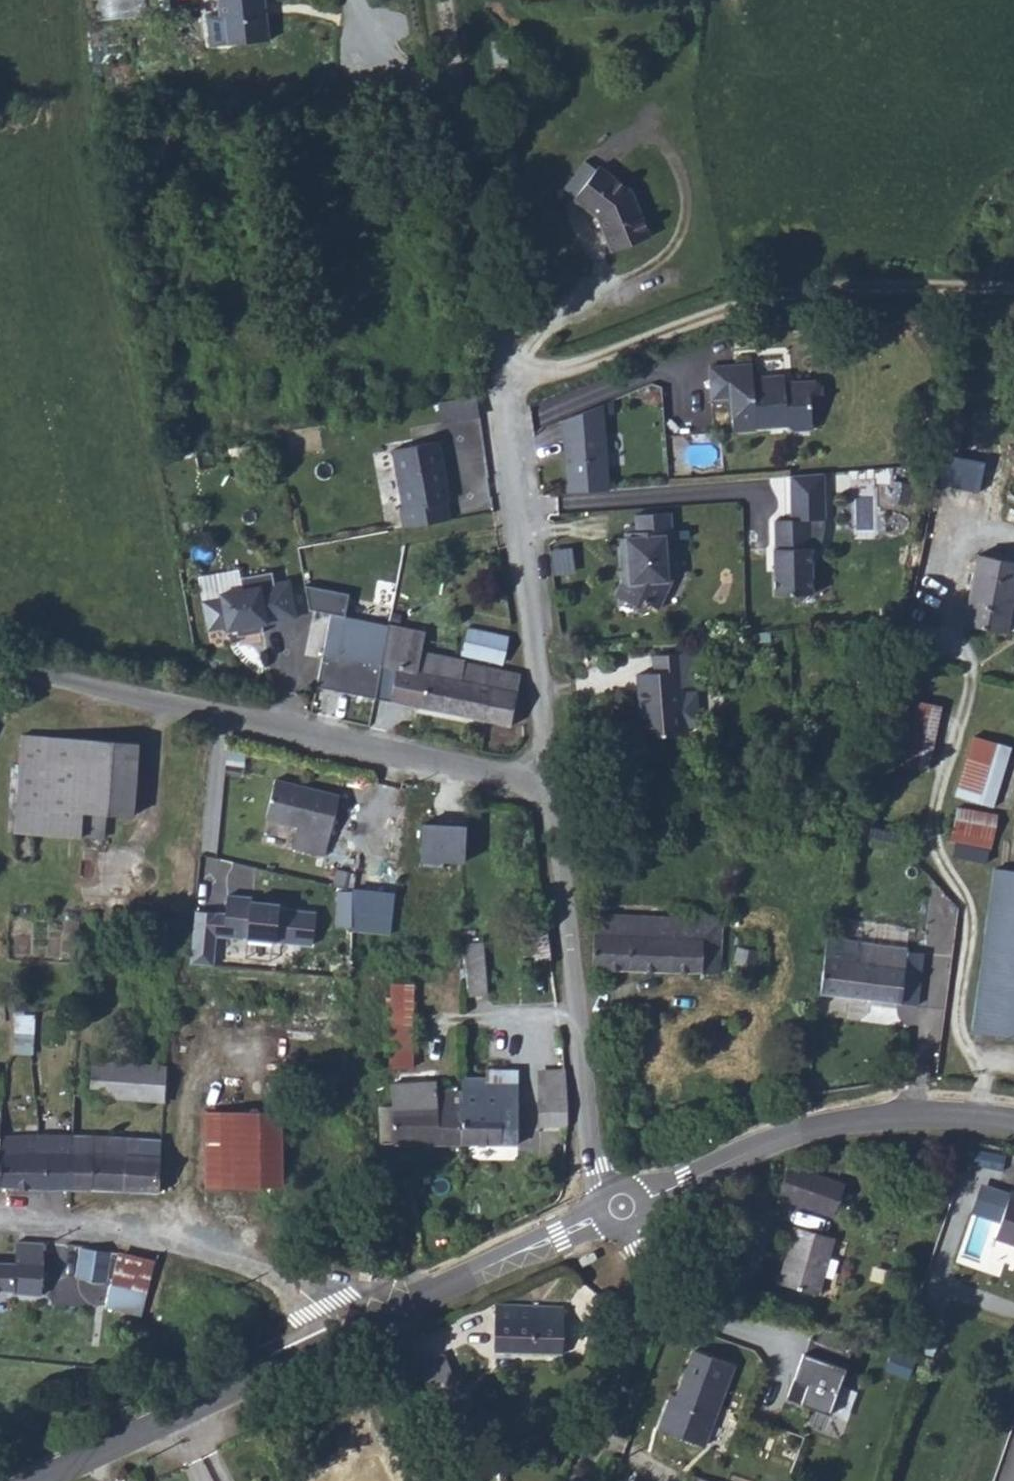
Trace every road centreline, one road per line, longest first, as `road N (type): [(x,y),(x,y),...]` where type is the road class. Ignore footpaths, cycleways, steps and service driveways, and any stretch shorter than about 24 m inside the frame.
road 1 (residential): [(553,792),(458,0)]
road 2 (residential): [(0,676),(553,792)]
road 3 (residential): [(618,1207),(597,1167),(553,792)]
road 4 (secondary): [(618,1207),(799,1131),(909,1114),(1013,1122)]
road 5 (residential): [(0,1227),(153,1245),(244,1269),(292,1290),(339,1341)]
road 6 (secondary): [(41,1480),(339,1341)]
road 7 (secondary): [(339,1341),(618,1207)]
road 8 (unclassified): [(580,1480),(638,1320),(642,1283),(618,1207)]

